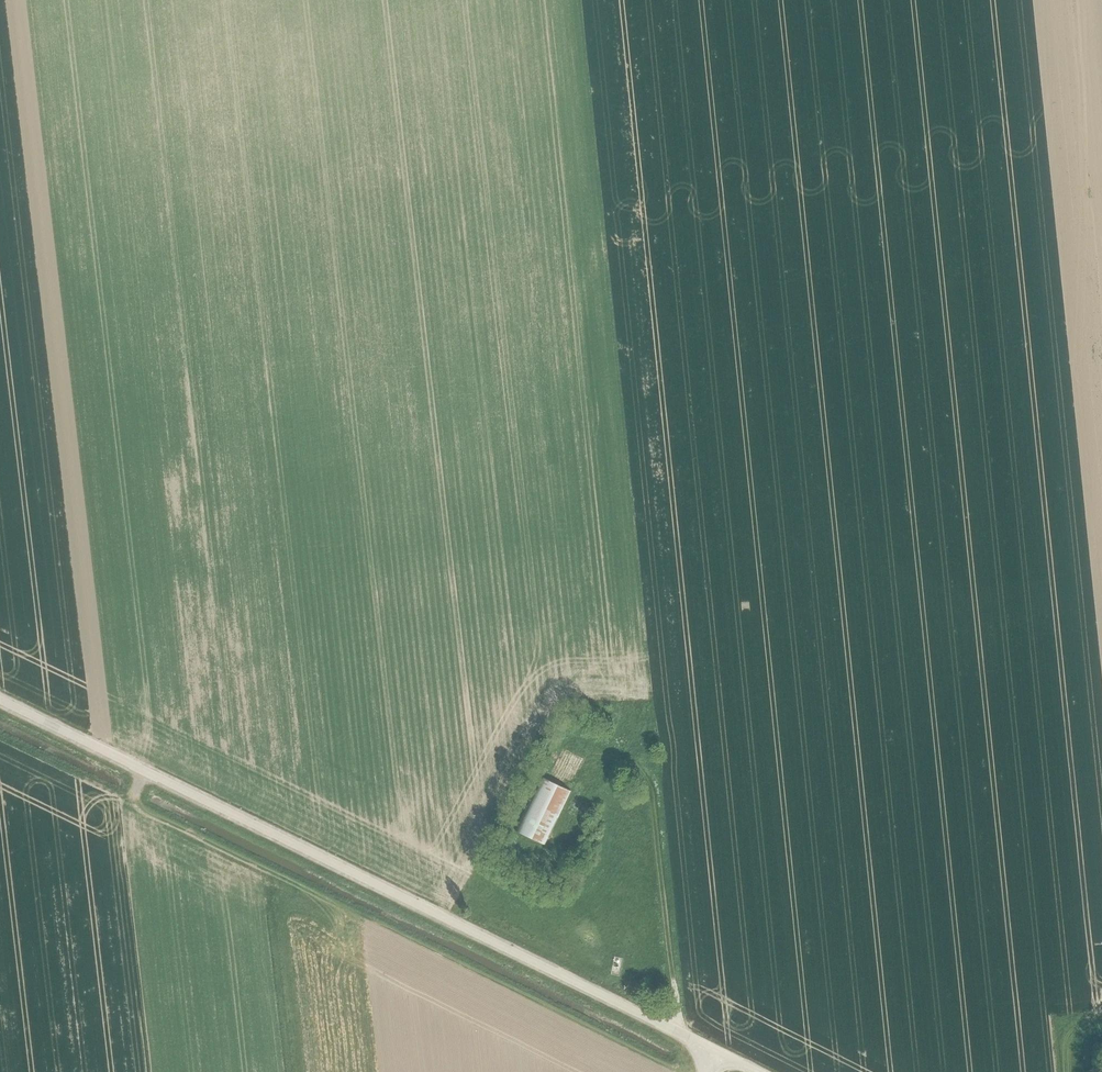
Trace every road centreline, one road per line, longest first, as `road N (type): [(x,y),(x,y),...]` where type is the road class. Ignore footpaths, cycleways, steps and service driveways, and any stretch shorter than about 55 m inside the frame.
road 1 (tertiary): [(701,1044),(0,701)]
road 2 (track): [(675,1032),(650,784),(627,759),(575,743)]

